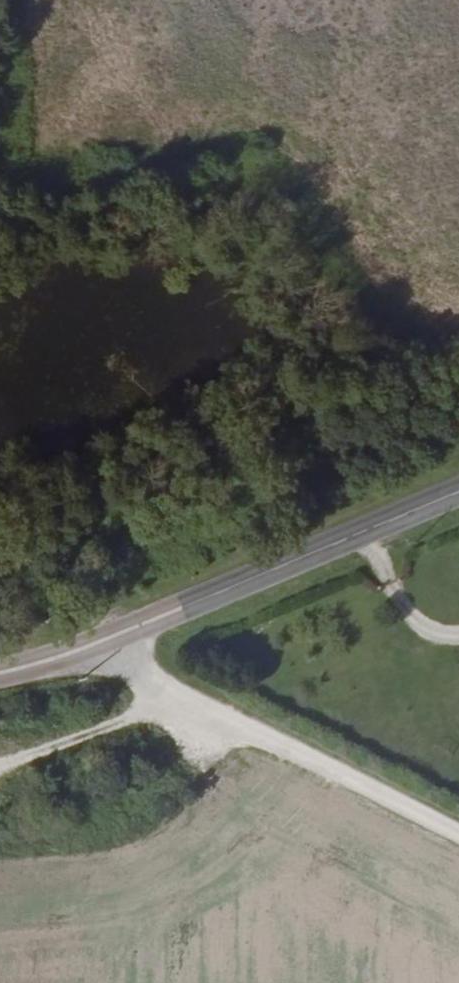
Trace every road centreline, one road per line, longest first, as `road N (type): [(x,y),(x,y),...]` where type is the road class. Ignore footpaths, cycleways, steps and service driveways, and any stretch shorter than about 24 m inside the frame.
road 1 (tertiary): [(458,493),(125,632),(0,672)]
road 2 (track): [(458,833),(263,731),(157,688),(125,632)]

